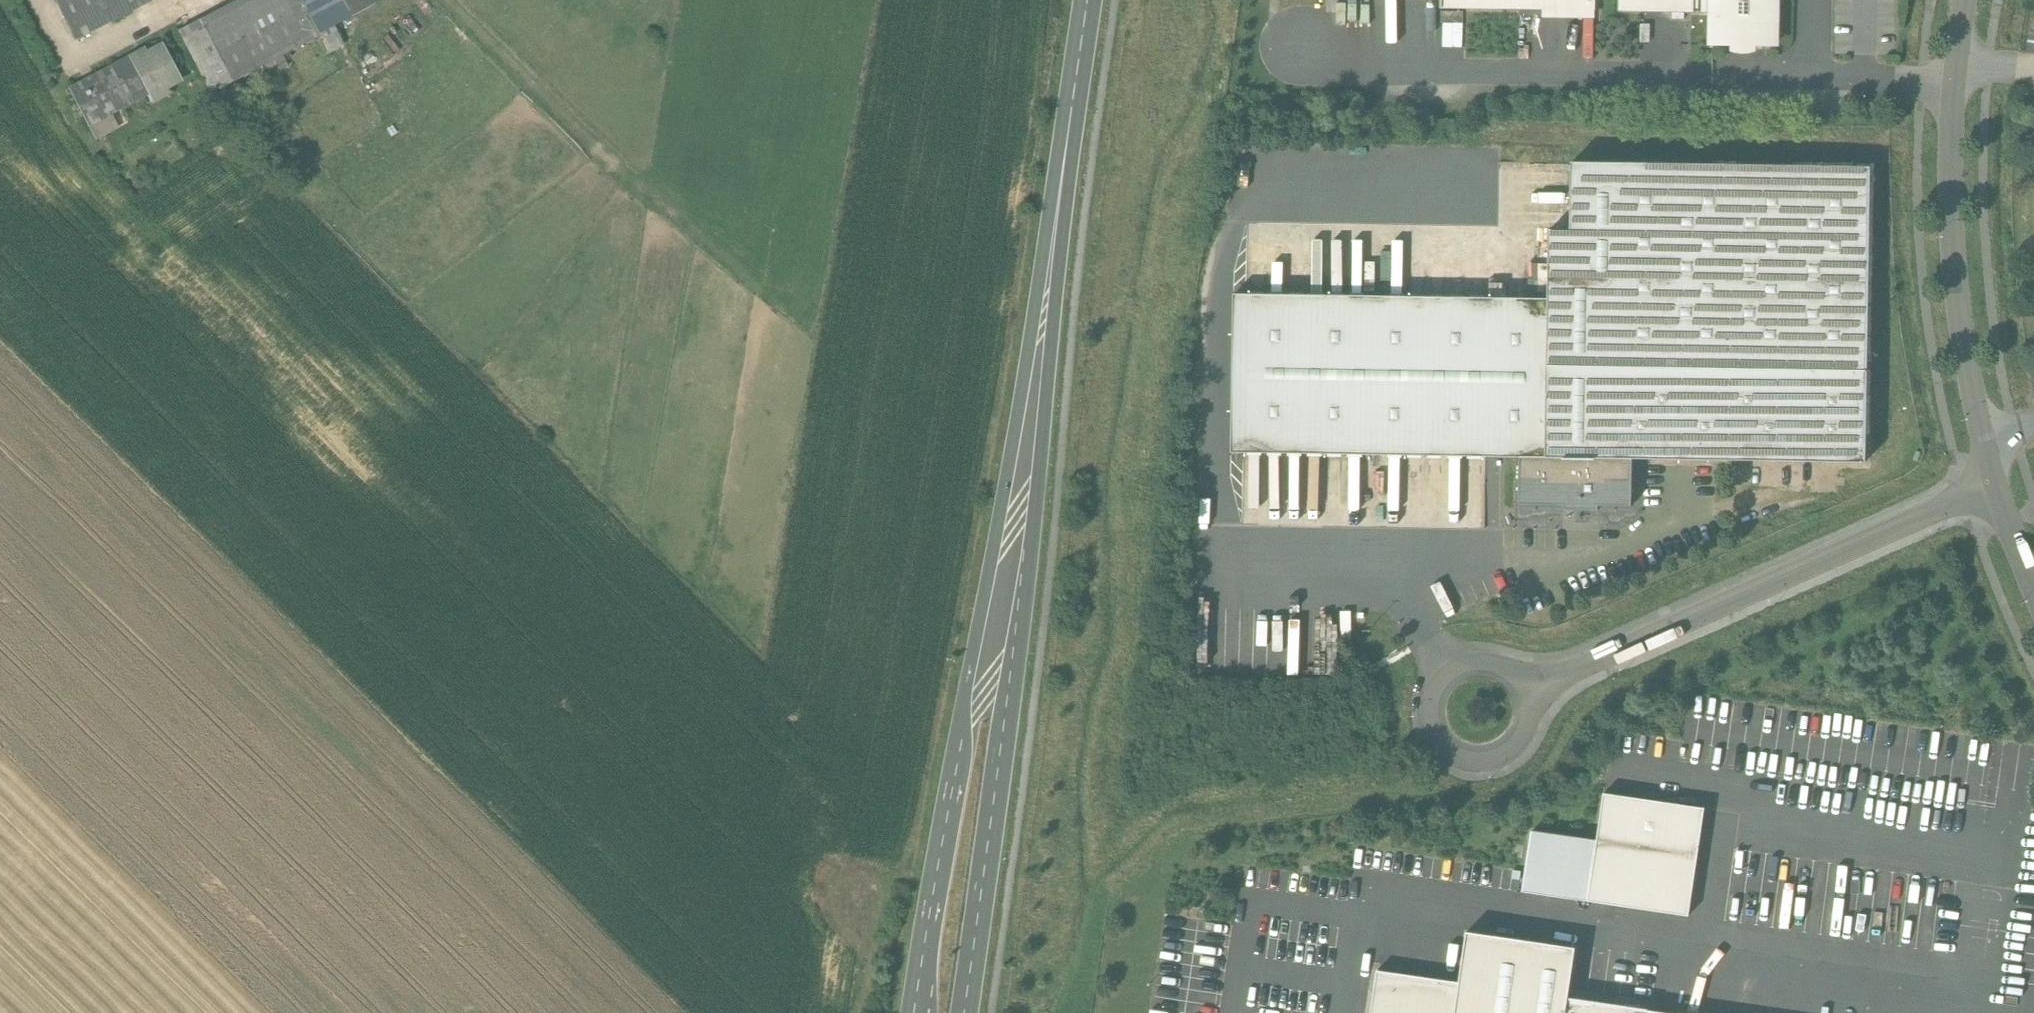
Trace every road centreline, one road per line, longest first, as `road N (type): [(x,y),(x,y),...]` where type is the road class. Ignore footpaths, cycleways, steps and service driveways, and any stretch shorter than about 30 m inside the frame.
road 1 (secondary): [(1090,0),(990,675)]
road 2 (unclassified): [(1999,489),(1531,695)]
road 3 (unclassified): [(1999,489),(1955,256),(1950,167),(1968,0)]
road 4 (secondary): [(990,675),(960,746),(918,1012)]
road 5 (secondary): [(965,1012),(1000,745),(990,675)]
road 6 (unclassified): [(1531,695),(1510,667),(1493,660),(1457,663),(1432,688),(1427,722),(1444,752),(1476,766),(1509,757)]

